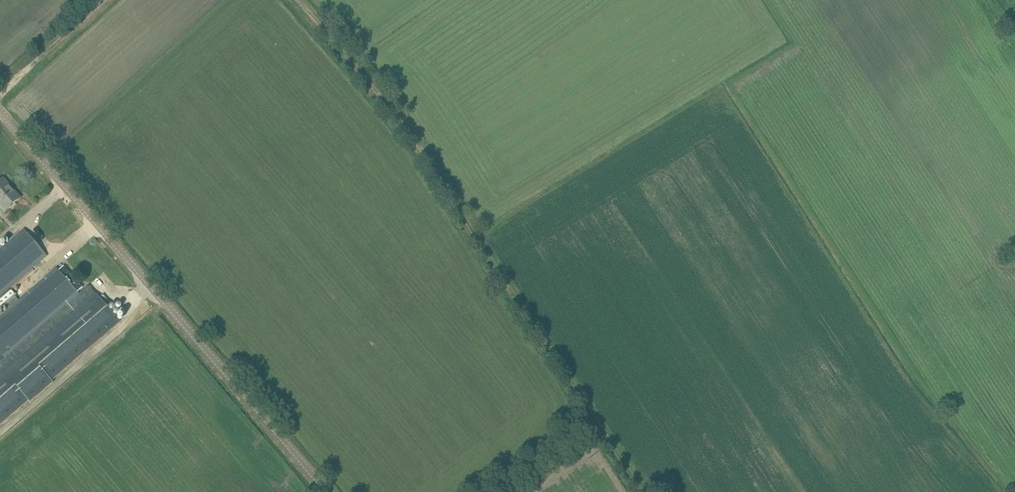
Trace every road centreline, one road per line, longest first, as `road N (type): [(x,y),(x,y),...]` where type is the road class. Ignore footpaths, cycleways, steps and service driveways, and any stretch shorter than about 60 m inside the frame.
road 1 (track): [(290,0),(373,97),(474,238),(637,491)]
road 2 (unclassified): [(324,491),(0,115)]
road 3 (track): [(104,0),(0,93)]

